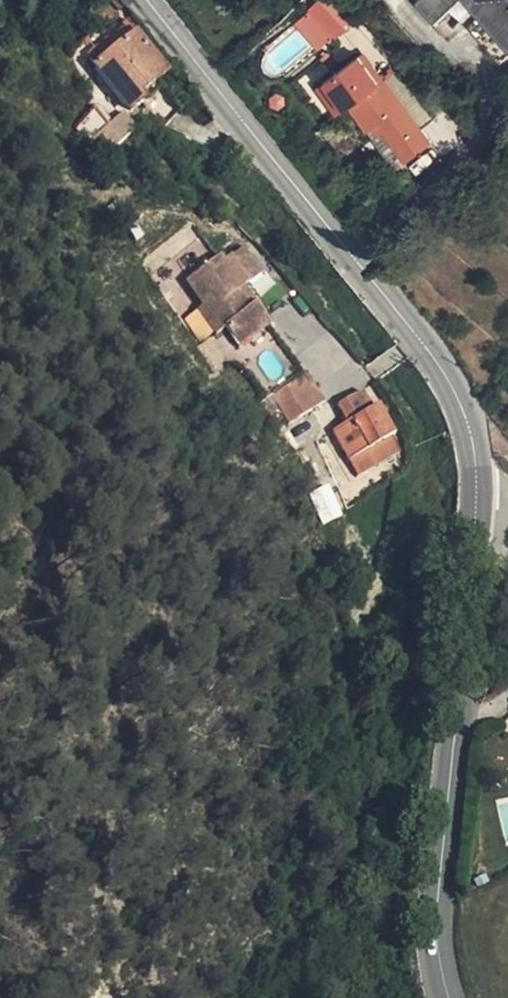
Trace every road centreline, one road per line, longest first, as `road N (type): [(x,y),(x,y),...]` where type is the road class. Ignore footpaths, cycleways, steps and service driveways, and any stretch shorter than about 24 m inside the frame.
road 1 (tertiary): [(475,501),(469,430),(442,366),(147,0)]
road 2 (tertiary): [(445,997),(435,921),(456,723)]
road 3 (tertiary): [(456,723),(475,501)]

